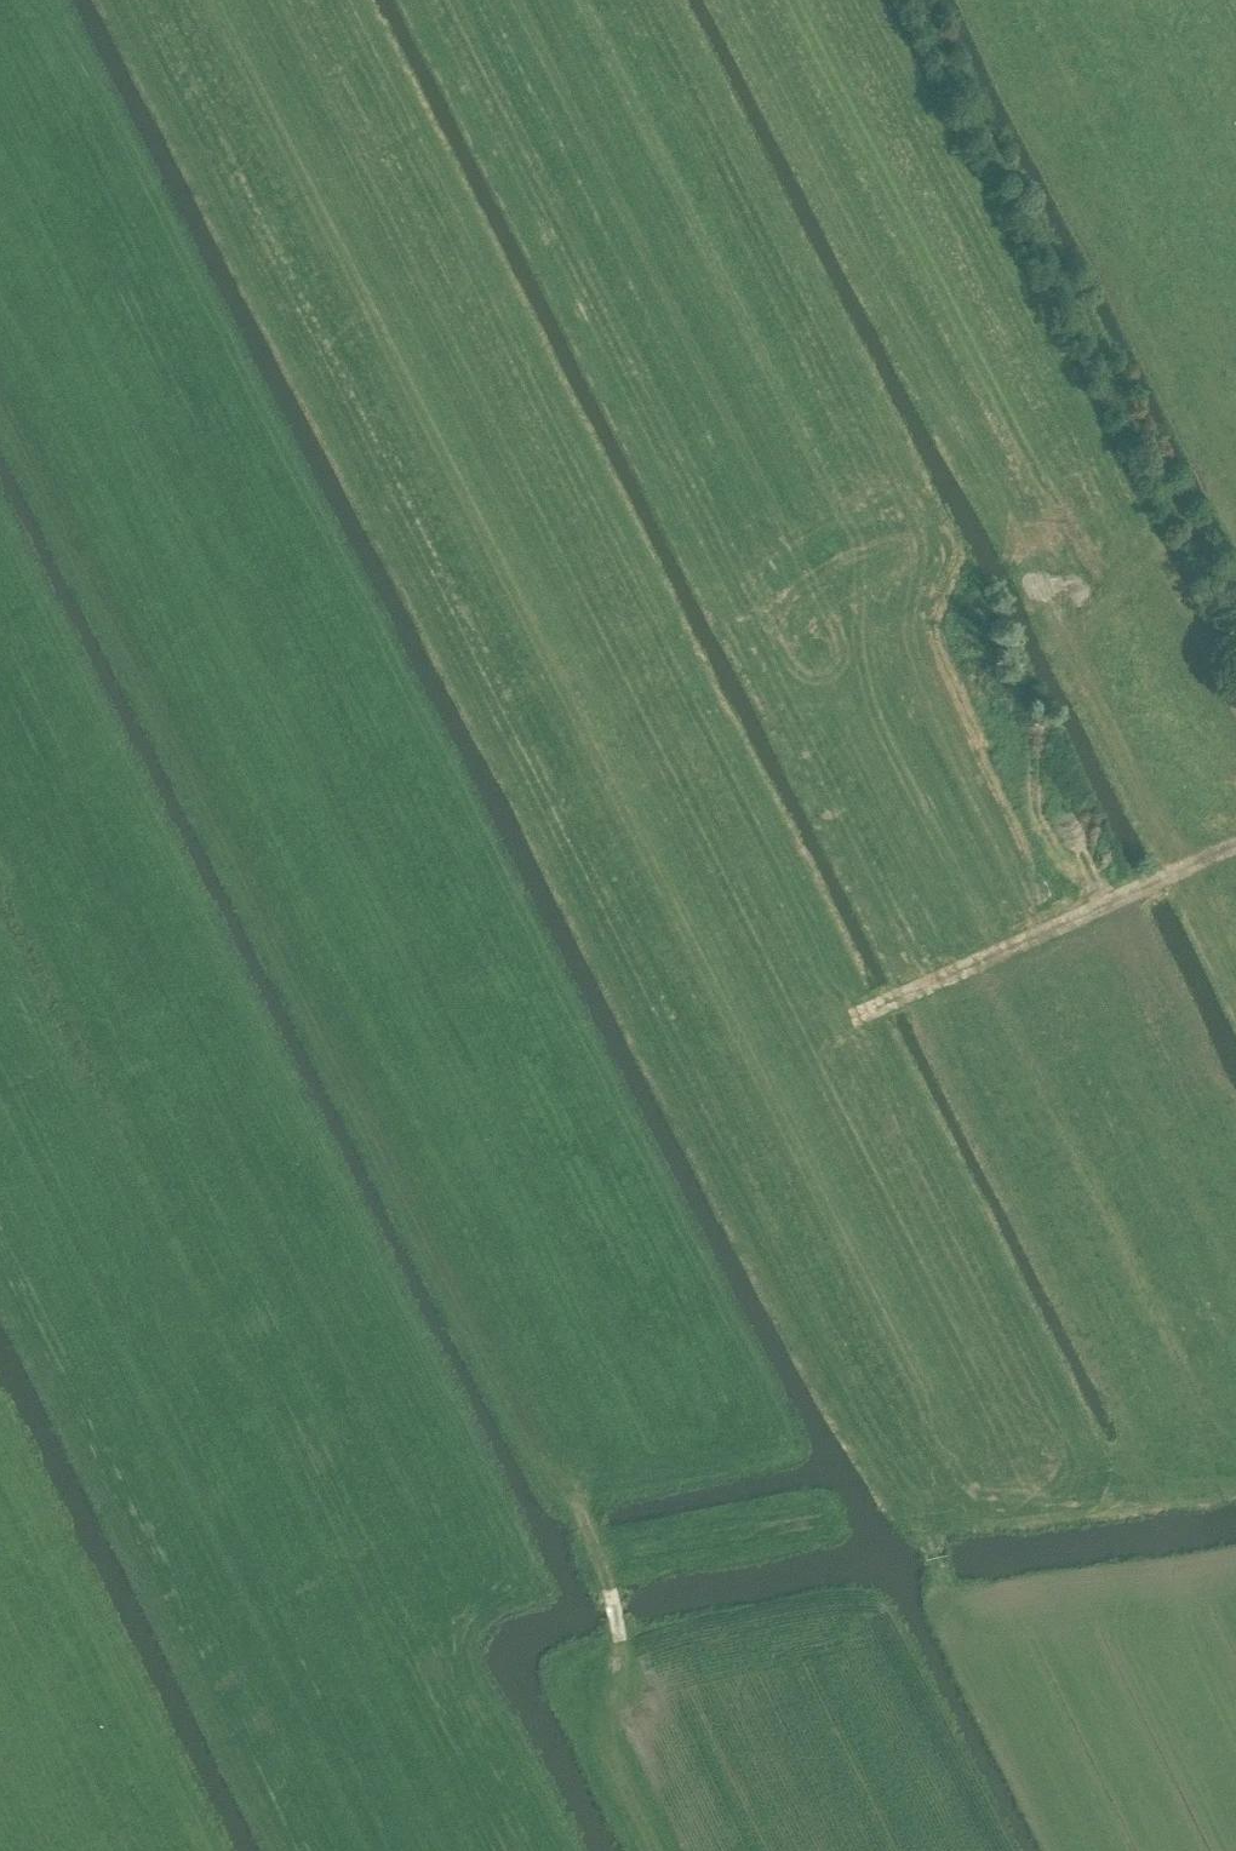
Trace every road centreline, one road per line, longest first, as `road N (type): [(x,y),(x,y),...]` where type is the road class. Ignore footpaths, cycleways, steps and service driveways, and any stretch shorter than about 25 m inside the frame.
road 1 (track): [(1235,845),(854,1015)]

